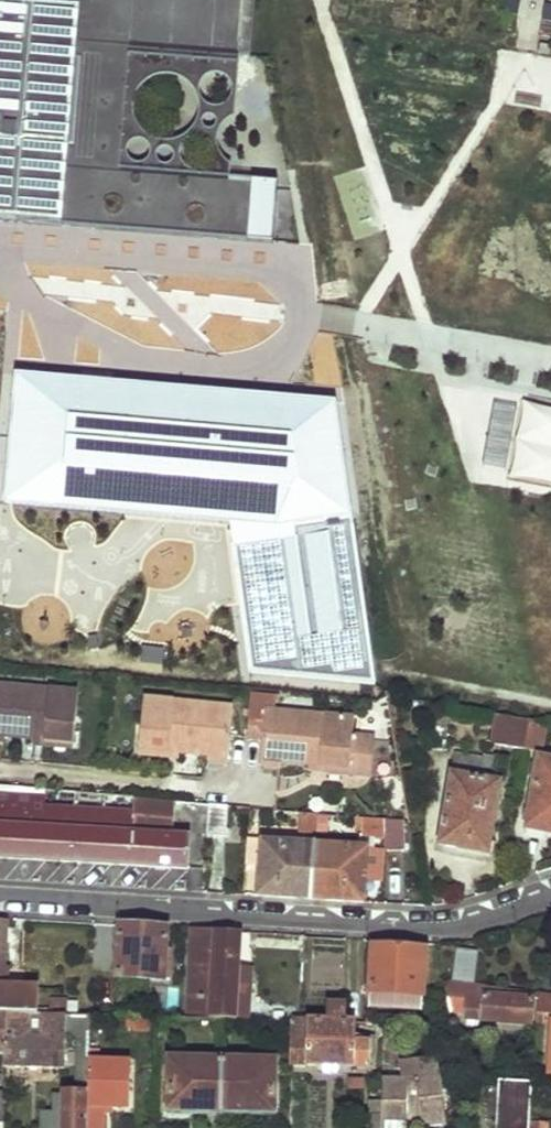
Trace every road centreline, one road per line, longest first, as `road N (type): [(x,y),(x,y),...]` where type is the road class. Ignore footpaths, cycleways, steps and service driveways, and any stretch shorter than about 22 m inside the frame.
road 1 (residential): [(0,902),(447,928),(550,901)]

